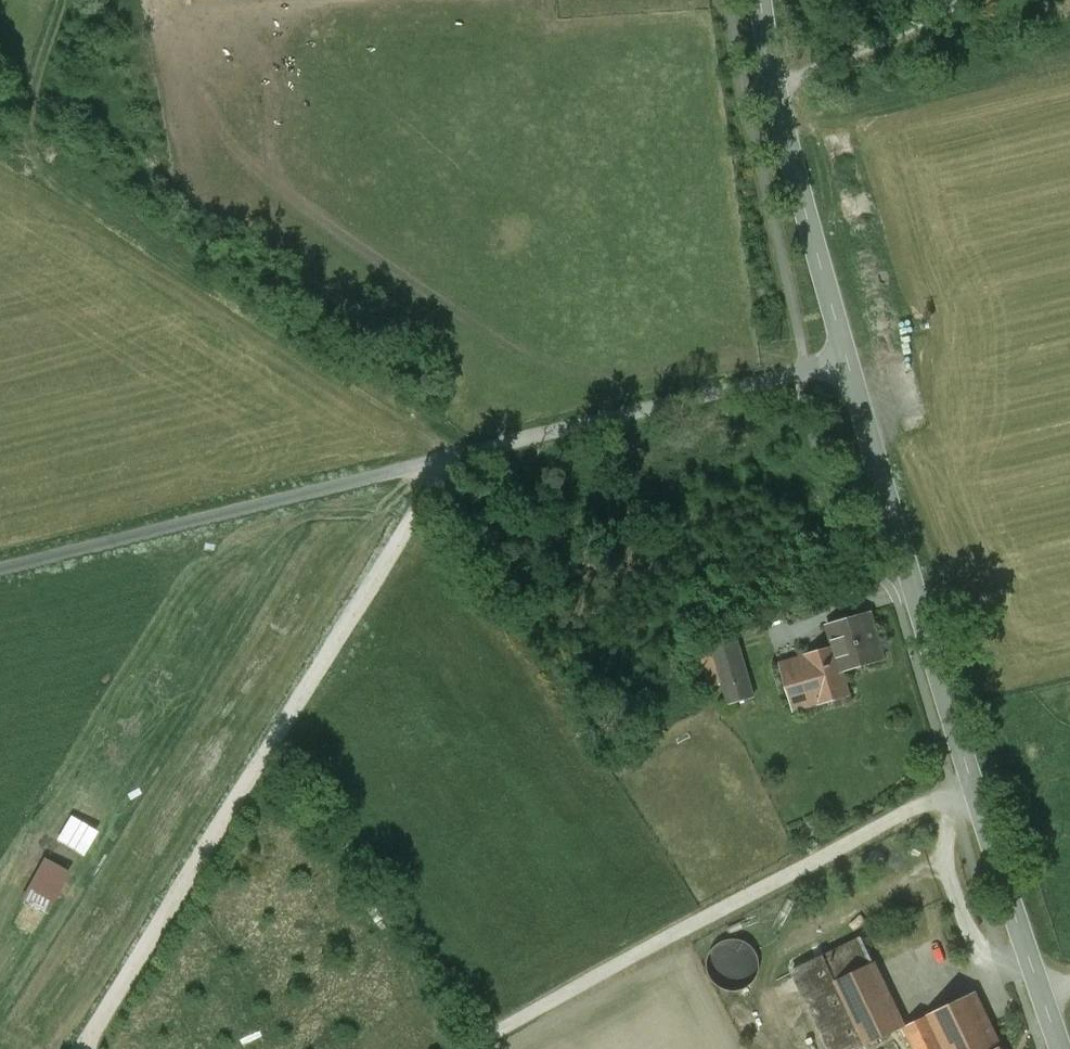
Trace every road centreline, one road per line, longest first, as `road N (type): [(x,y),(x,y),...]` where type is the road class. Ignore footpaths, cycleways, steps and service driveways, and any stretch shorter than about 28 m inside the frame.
road 1 (unclassified): [(849,364),(0,566)]
road 2 (tertiary): [(1061,1048),(972,781),(849,364)]
road 3 (track): [(453,454),(80,1048)]
road 4 (track): [(453,454),(438,434),(33,168),(23,139),(66,0)]
road 5 (tertiary): [(849,364),(804,204),(762,0)]
road 6 (track): [(461,1048),(260,758)]
road 7 (track): [(1069,60),(787,131)]

